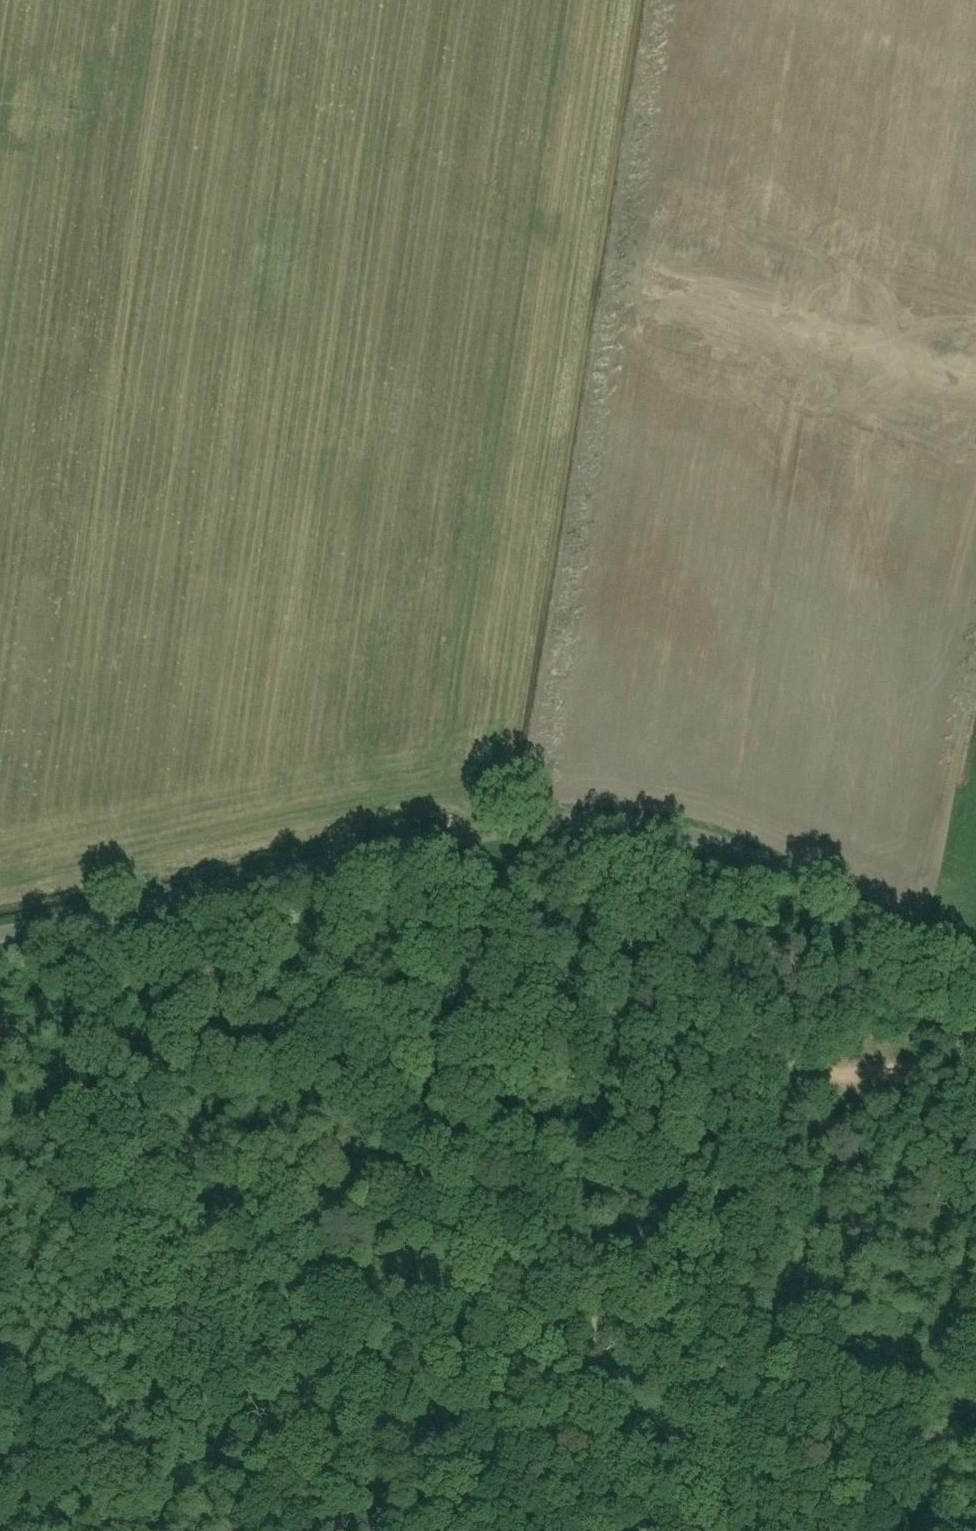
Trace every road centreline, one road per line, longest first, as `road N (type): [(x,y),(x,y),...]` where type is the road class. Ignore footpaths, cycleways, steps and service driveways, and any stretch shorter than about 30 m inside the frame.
road 1 (unclassified): [(0,933),(459,833),(580,822),(689,829),(738,841),(975,966)]
road 2 (track): [(975,1017),(799,1221)]
road 3 (track): [(600,1274),(582,1398),(547,1530)]
road 4 (track): [(799,1221),(600,1274)]

